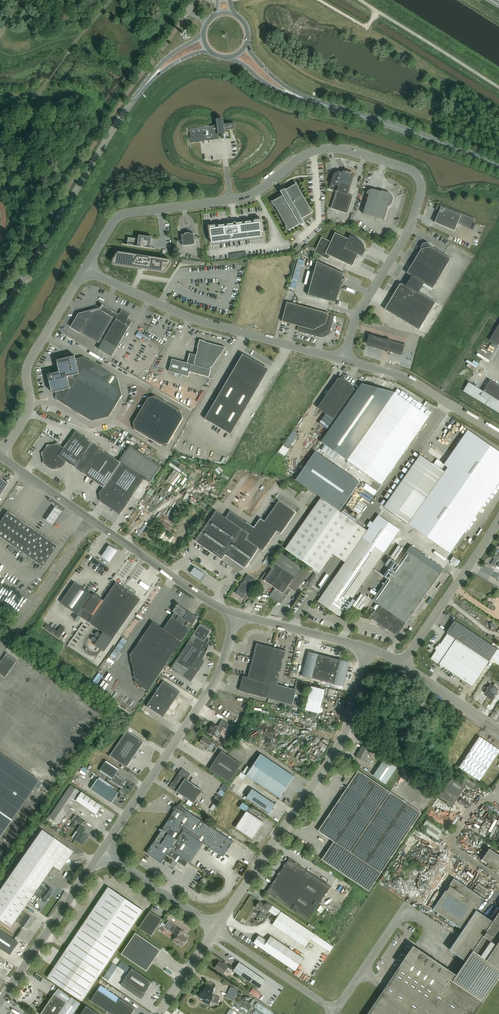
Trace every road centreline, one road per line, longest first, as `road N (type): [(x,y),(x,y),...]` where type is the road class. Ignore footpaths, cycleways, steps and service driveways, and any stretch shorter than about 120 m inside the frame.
road 1 (unclassified): [(85,270),(122,215),(246,198),(314,151),(345,149),(408,169),(421,183),(416,215),(358,315),(344,361)]
road 2 (unclassified): [(216,930),(340,749),(368,648)]
road 3 (secondary): [(0,318),(120,120),(159,70)]
road 4 (unclassified): [(237,614),(0,456)]
road 5 (unclassified): [(344,361),(191,319),(85,270)]
road 6 (unclassified): [(237,614),(216,682),(102,851)]
road 7 (primary): [(259,71),(297,96),(498,166)]
road 8 (unclassified): [(0,456),(29,414),(29,363),(85,270)]
road 9 (unclassified): [(102,851),(0,1004)]
road 10 (unclassified): [(498,435),(402,376),(344,361)]
road 11 (unclassified): [(404,664),(498,520)]
road 12 (unclassified): [(336,1012),(216,930)]
road 13 (unclassified): [(216,930),(102,851)]
road 14 (unclassified): [(368,648),(237,614)]

